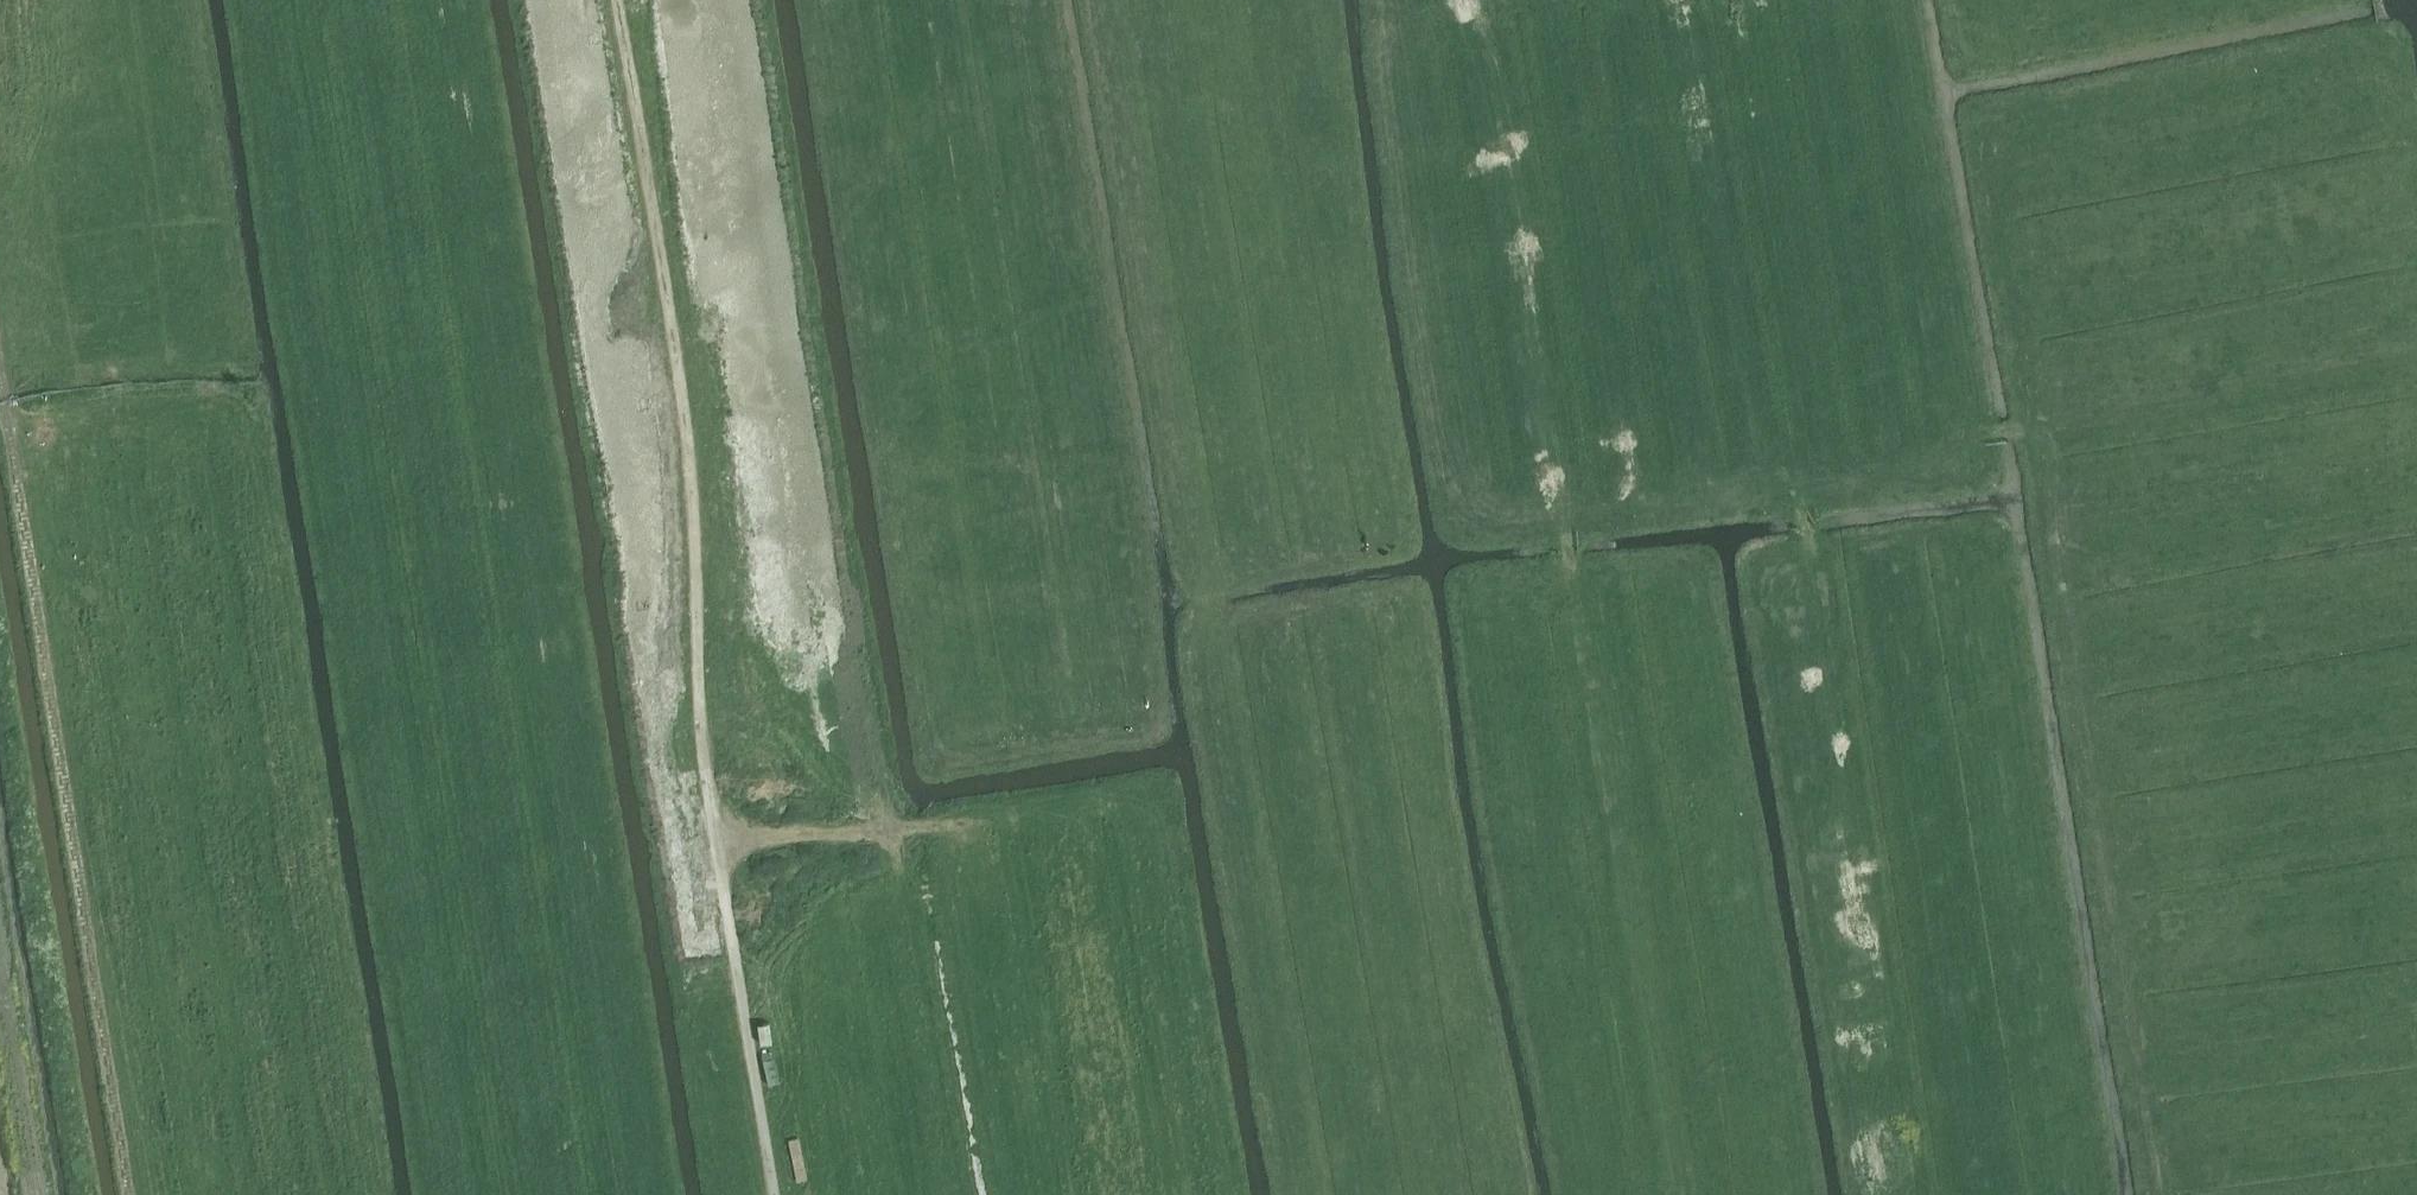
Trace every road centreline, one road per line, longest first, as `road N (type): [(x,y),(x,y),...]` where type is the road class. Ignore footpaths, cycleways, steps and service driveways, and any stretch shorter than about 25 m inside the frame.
road 1 (track): [(128,1194),(0,384)]

